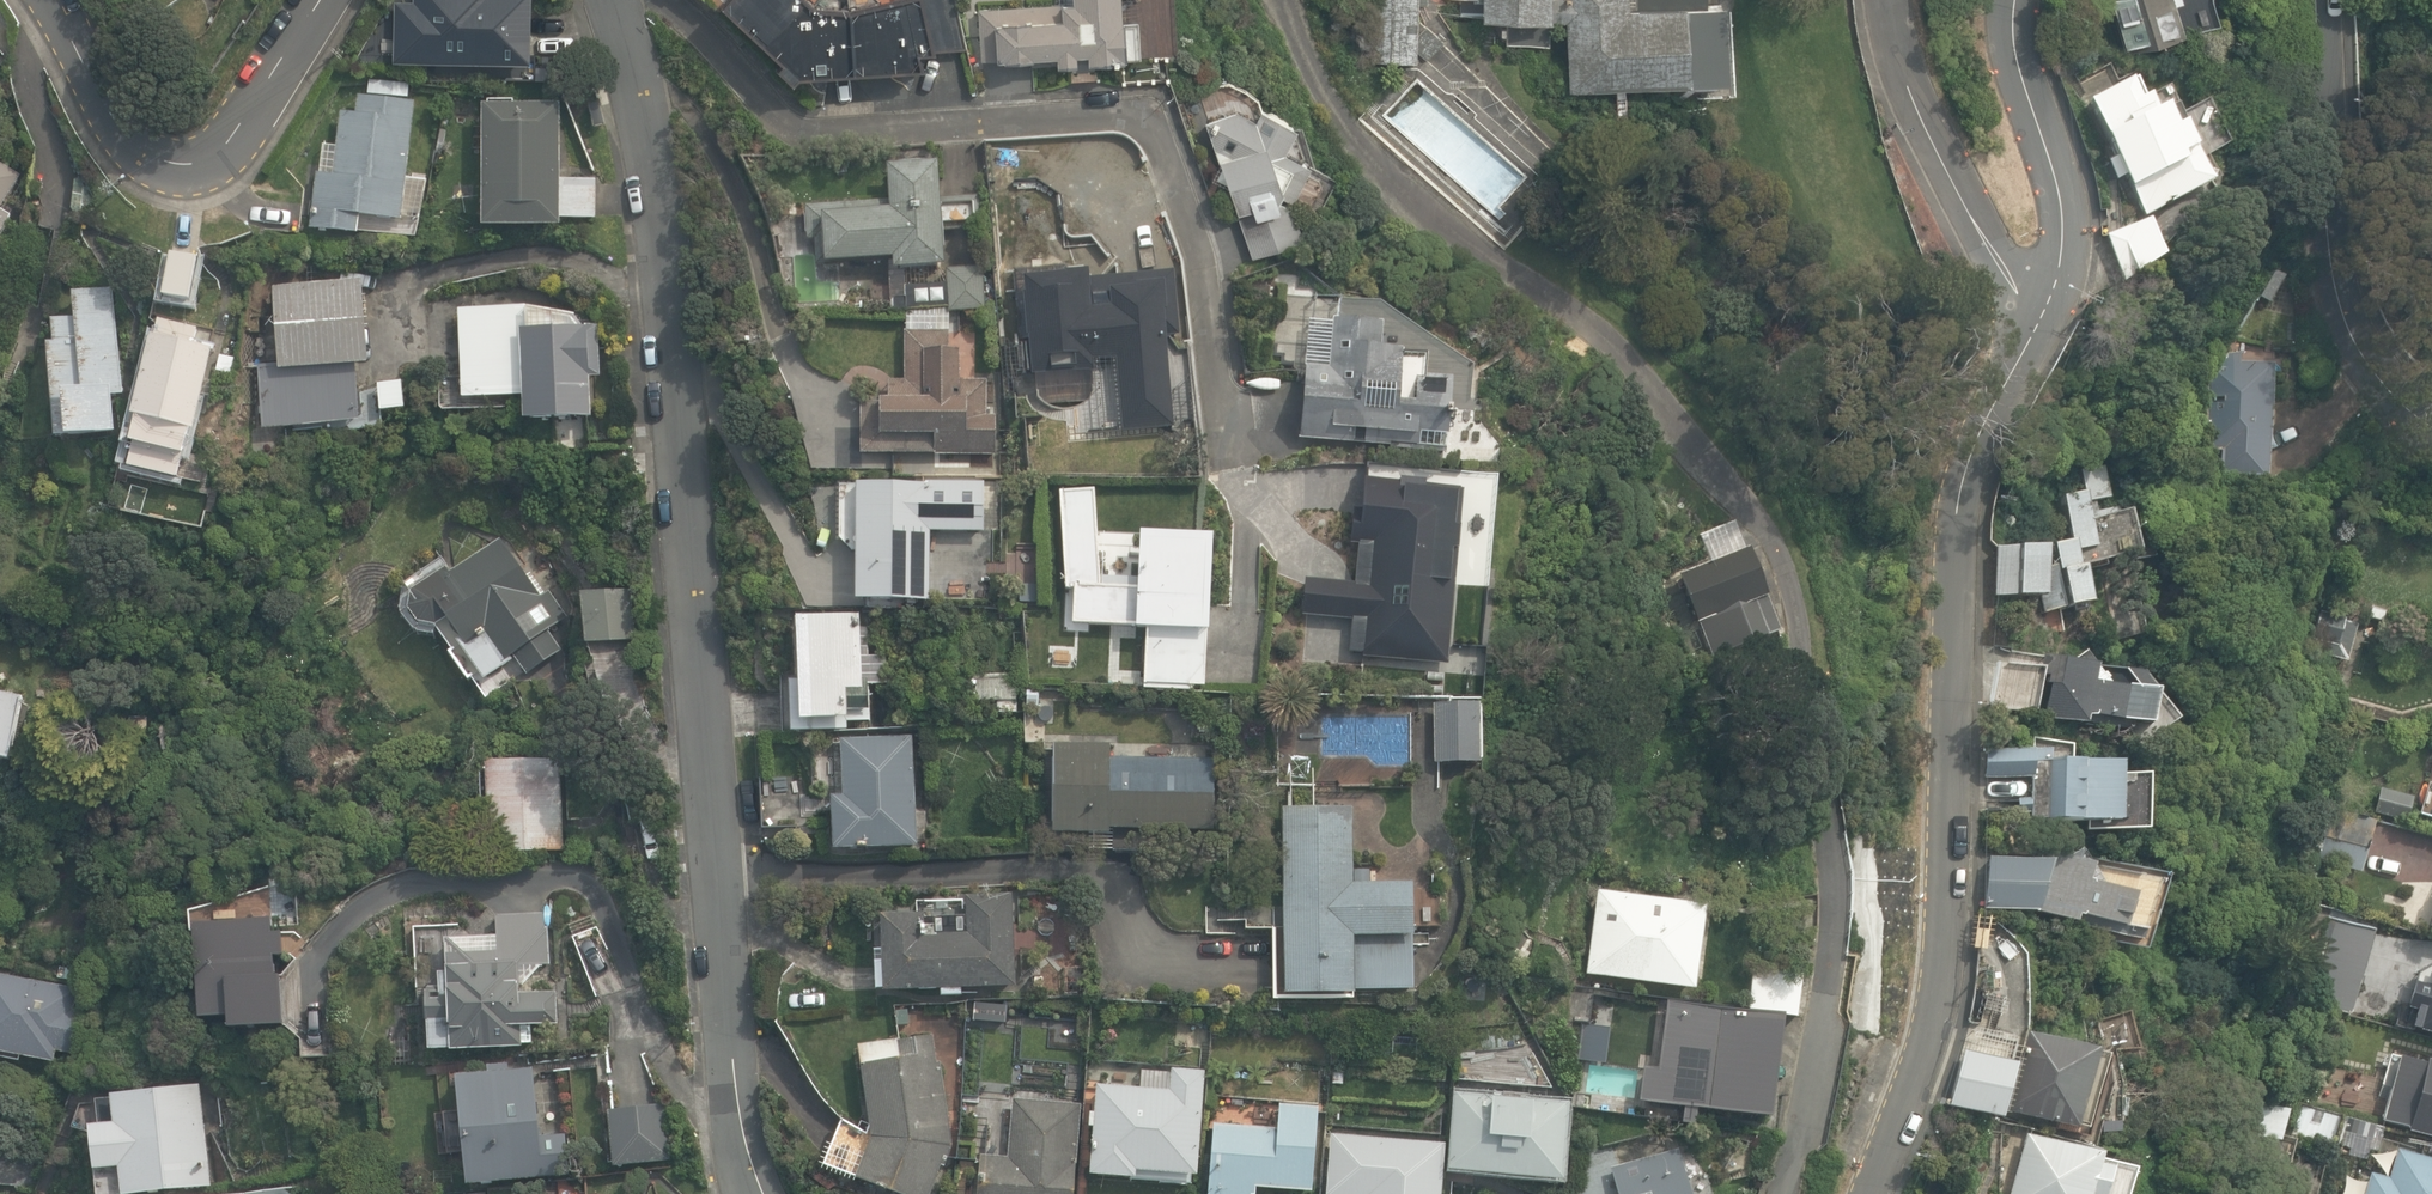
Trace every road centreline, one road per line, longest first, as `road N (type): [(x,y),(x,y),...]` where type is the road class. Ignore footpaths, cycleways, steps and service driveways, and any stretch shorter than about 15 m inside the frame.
road 1 (residential): [(623,0),(644,89),(672,314),(734,1144),(749,1193)]
road 2 (residential): [(1870,1193),(1908,1095),(1940,957),(1964,499),(2011,360),(2039,304)]
road 3 (residential): [(648,0),(667,2),(718,39),(773,112),(798,127),(1130,112),(1158,149),(1197,261),(1219,442)]
road 4 (residential): [(53,0),(129,152),(166,176),(206,171),(234,144),(331,0)]
road 5 (residential): [(2316,0),(2336,289),(2369,364),(2405,407),(2431,425)]
road 6 (residential): [(2039,304),(2013,284),(1968,208),(1891,0)]
road 7 (residential): [(2039,304),(2057,216),(2009,32),(2012,0)]

